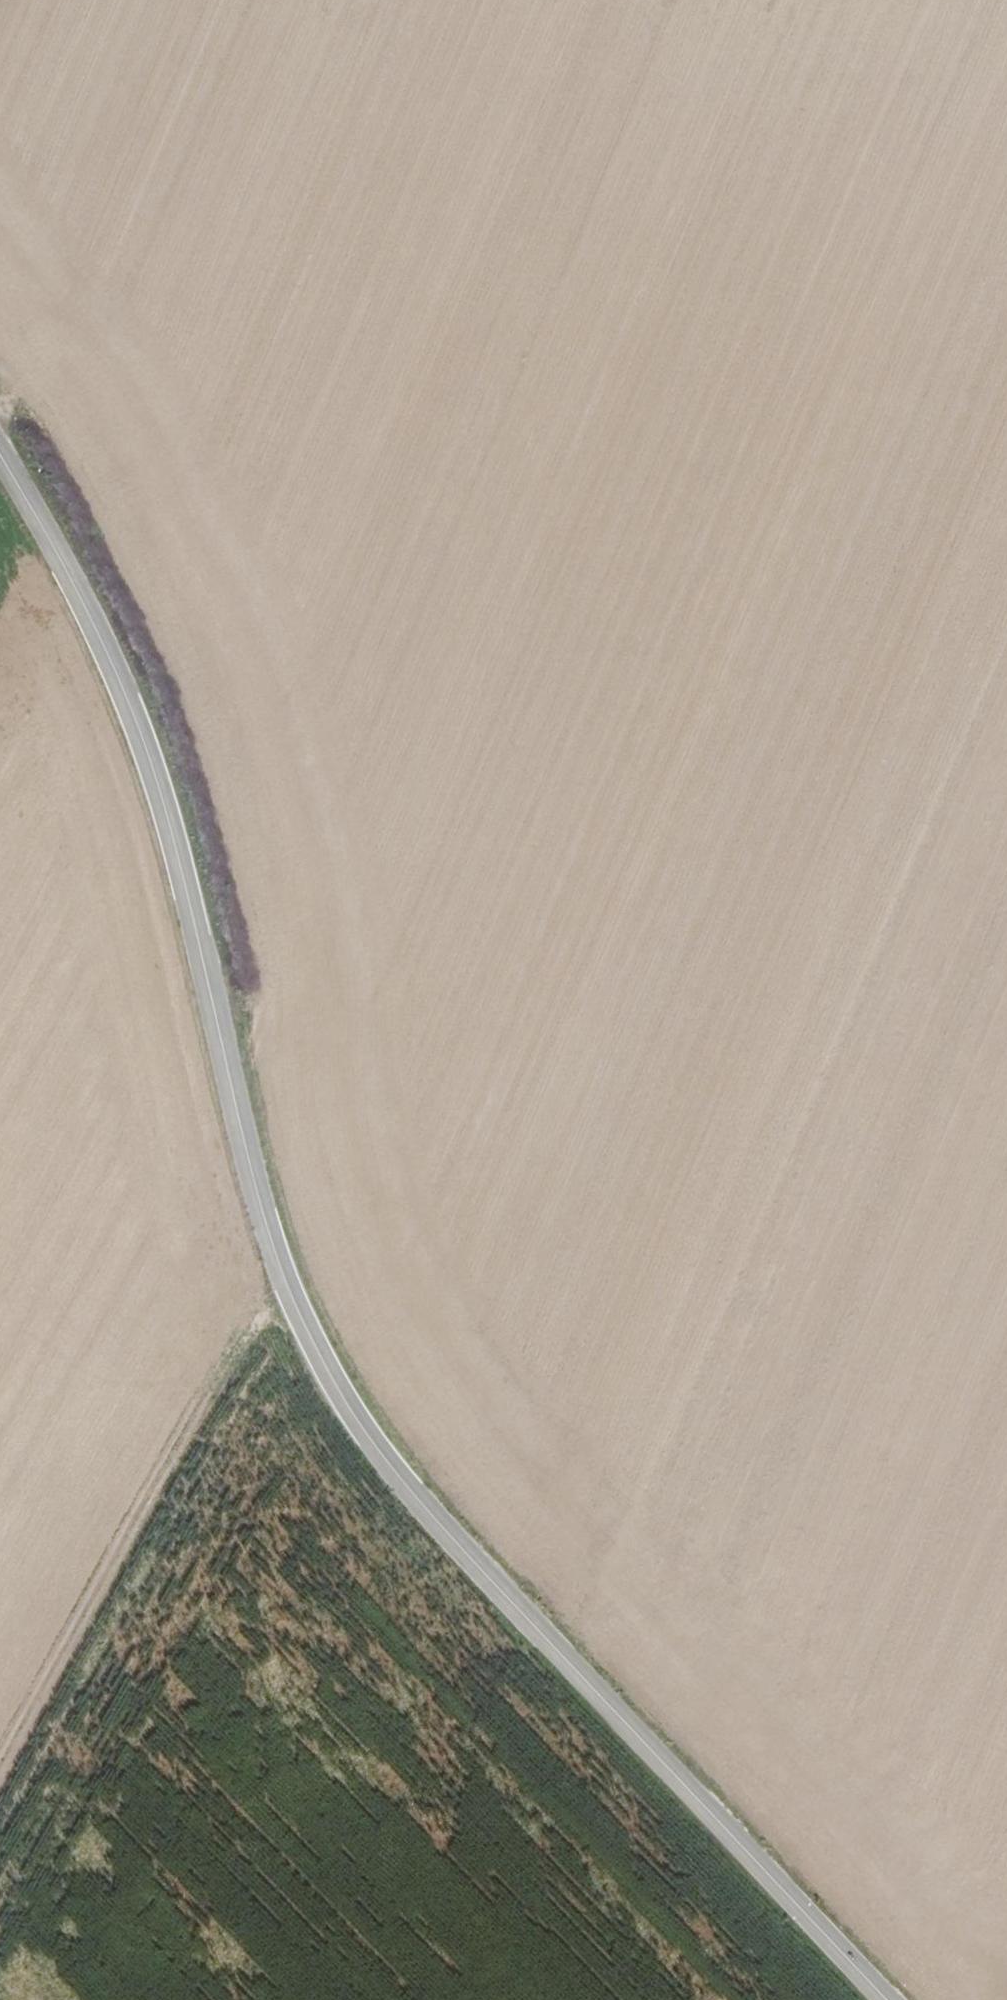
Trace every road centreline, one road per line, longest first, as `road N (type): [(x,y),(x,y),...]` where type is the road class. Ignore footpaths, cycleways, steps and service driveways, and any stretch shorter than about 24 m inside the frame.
road 1 (tertiary): [(876,1999),(396,1486),(338,1405),(282,1297),(153,798),(111,680),(0,464)]

